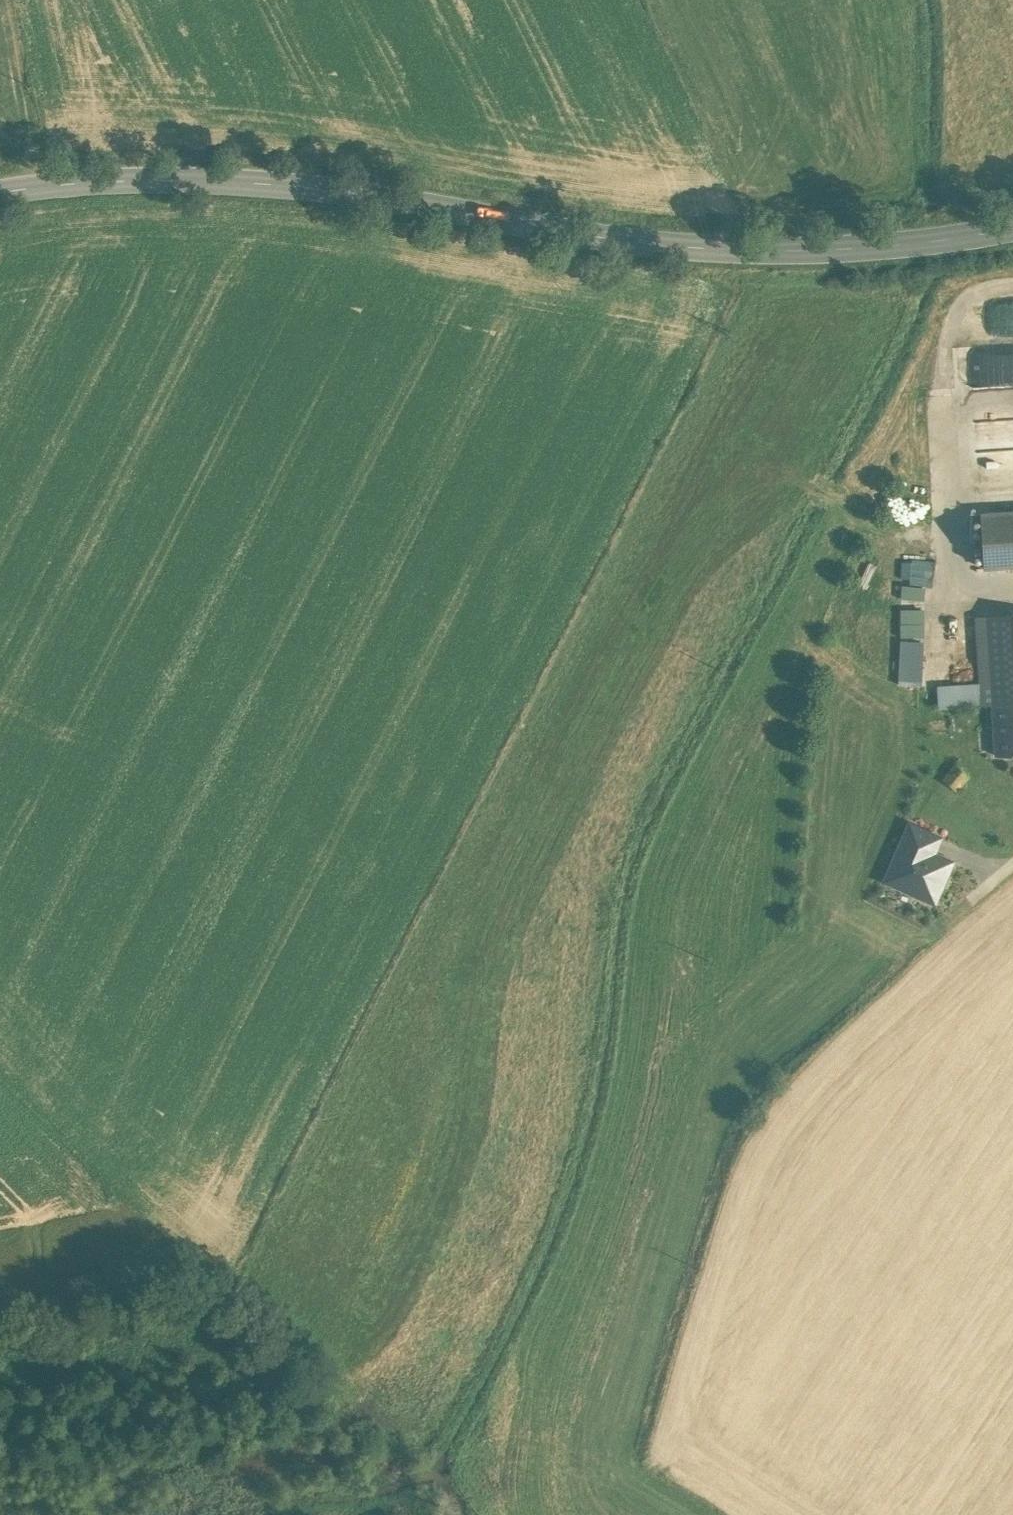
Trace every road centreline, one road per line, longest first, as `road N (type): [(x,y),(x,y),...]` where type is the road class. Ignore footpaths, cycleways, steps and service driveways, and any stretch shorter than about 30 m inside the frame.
road 1 (secondary): [(0,190),(233,179),(684,246),(916,242),(1012,227)]
road 2 (track): [(1012,584),(960,586),(943,348),(953,305),(969,287),(1012,284)]

